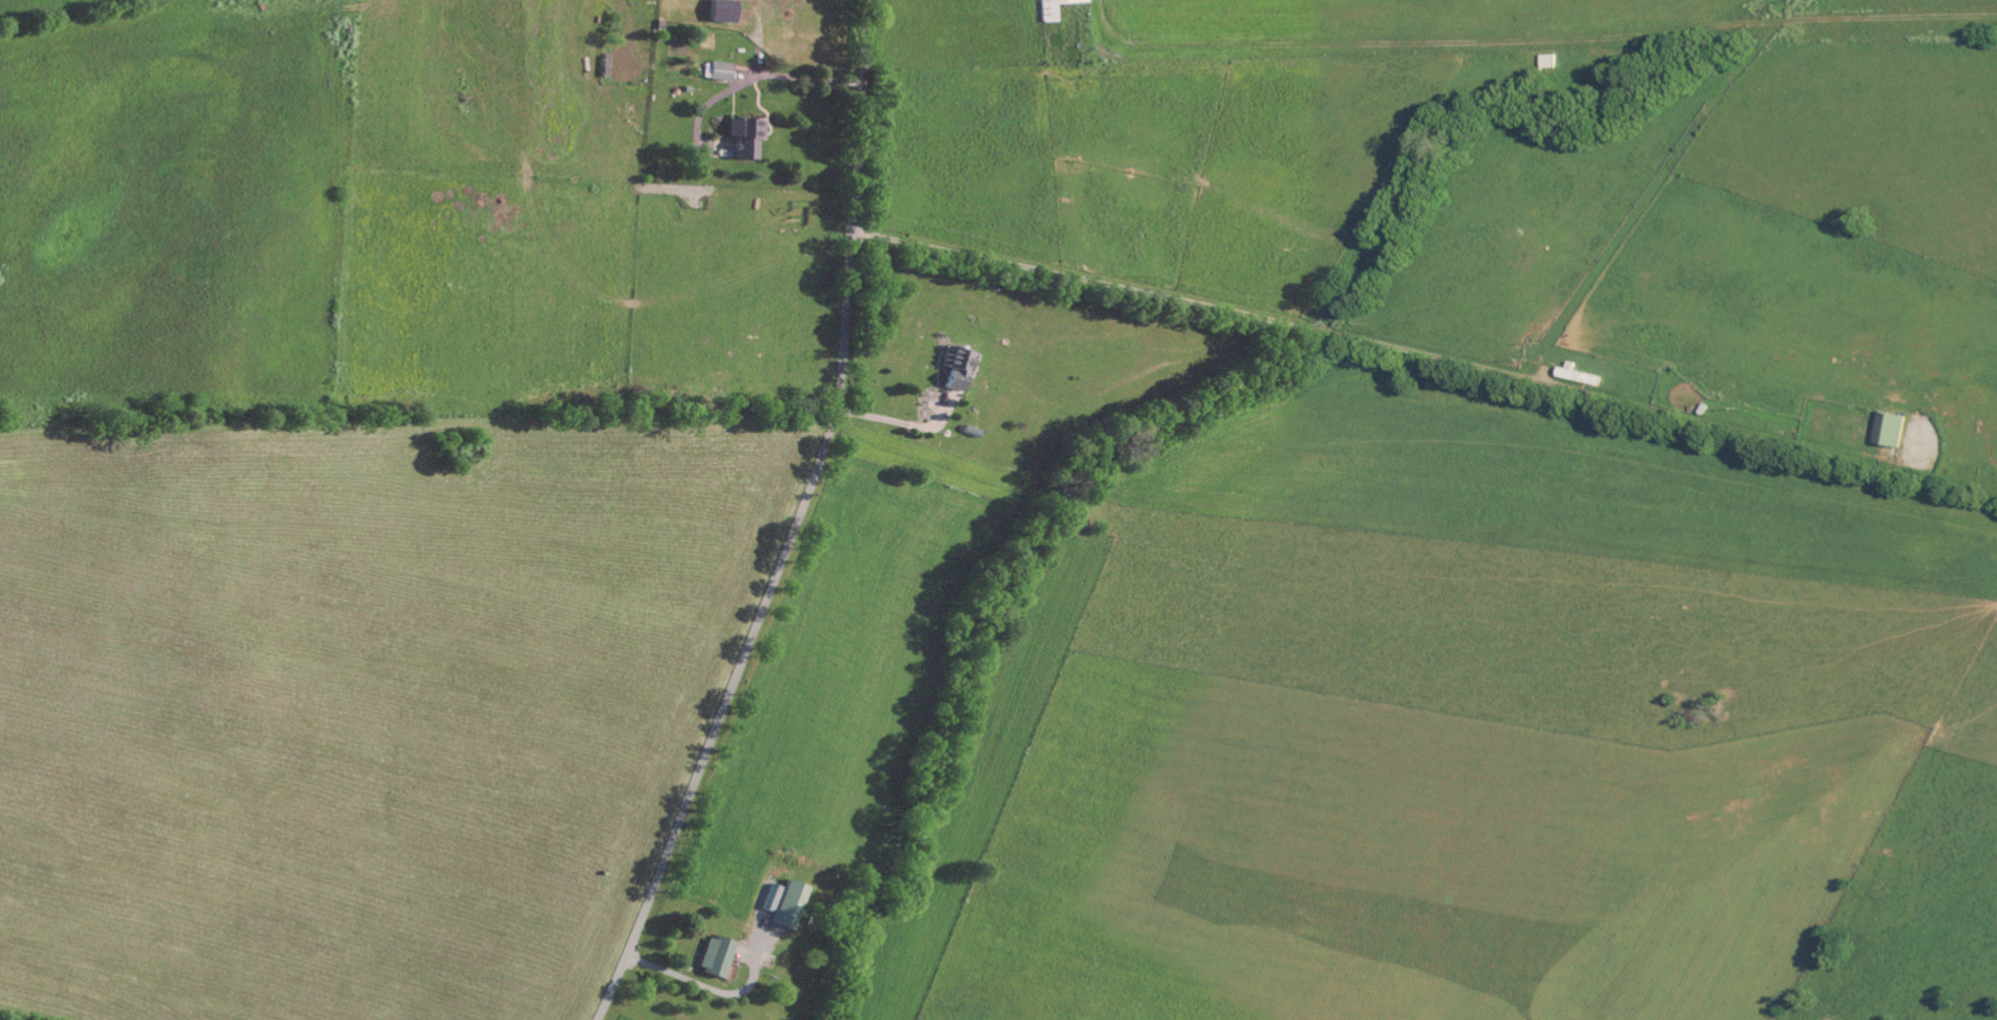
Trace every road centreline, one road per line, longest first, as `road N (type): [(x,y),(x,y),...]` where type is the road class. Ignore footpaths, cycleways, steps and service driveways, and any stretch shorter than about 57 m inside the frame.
road 1 (residential): [(599,1019),(836,418),(871,0)]

